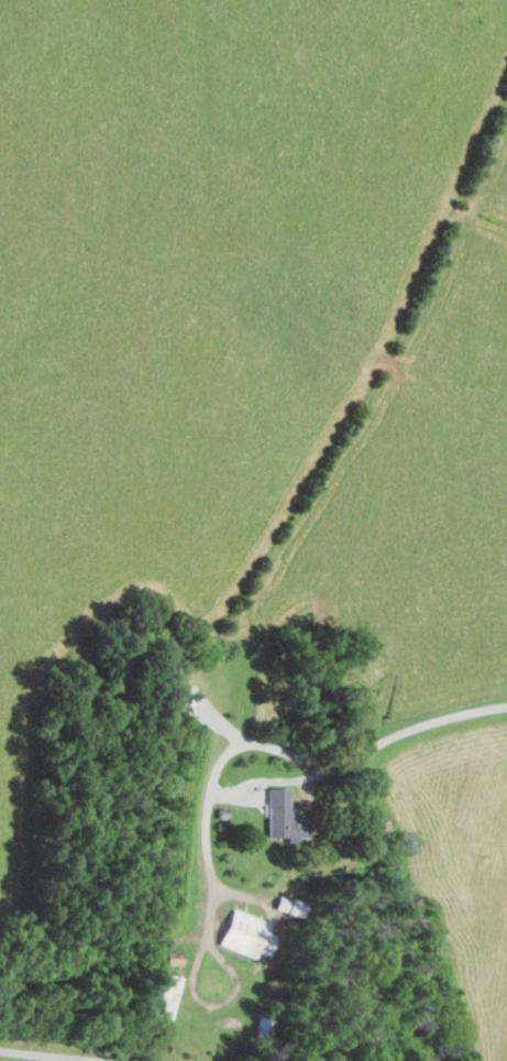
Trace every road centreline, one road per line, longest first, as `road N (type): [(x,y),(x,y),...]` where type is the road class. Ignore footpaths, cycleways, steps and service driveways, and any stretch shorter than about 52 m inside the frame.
road 1 (residential): [(506,708),(453,717),(323,766),(284,748),(246,747),(219,763),(203,805),(214,886),(210,930)]

